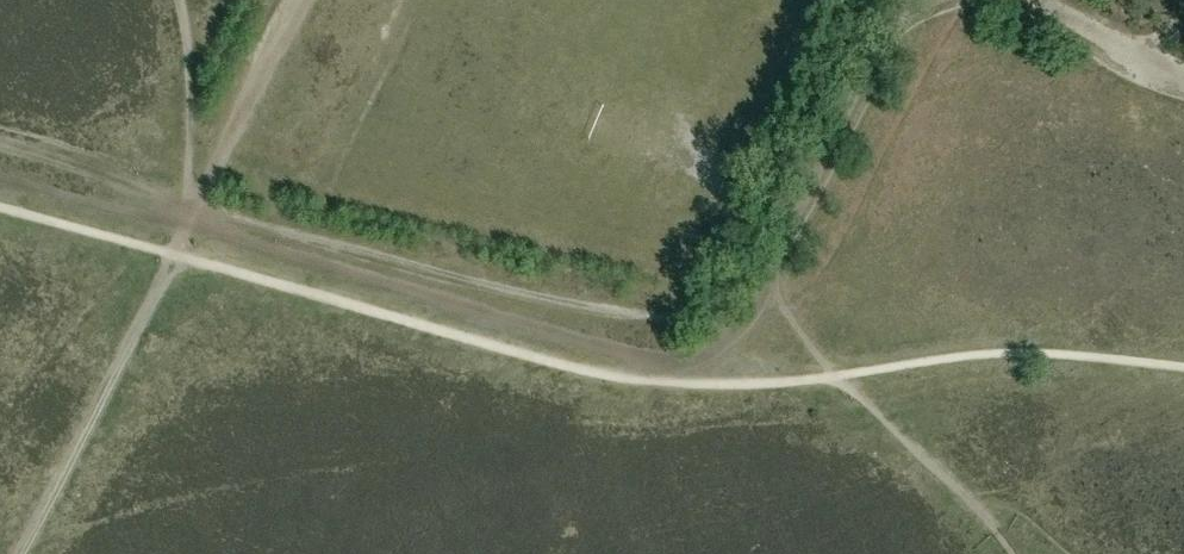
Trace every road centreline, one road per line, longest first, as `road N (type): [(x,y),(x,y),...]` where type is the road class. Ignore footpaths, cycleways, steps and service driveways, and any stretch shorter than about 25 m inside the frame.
road 1 (track): [(907,0),(732,331),(679,355),(612,346),(187,220),(0,177)]
road 2 (track): [(191,208),(296,0)]
road 3 (track): [(1183,79),(1008,0)]

